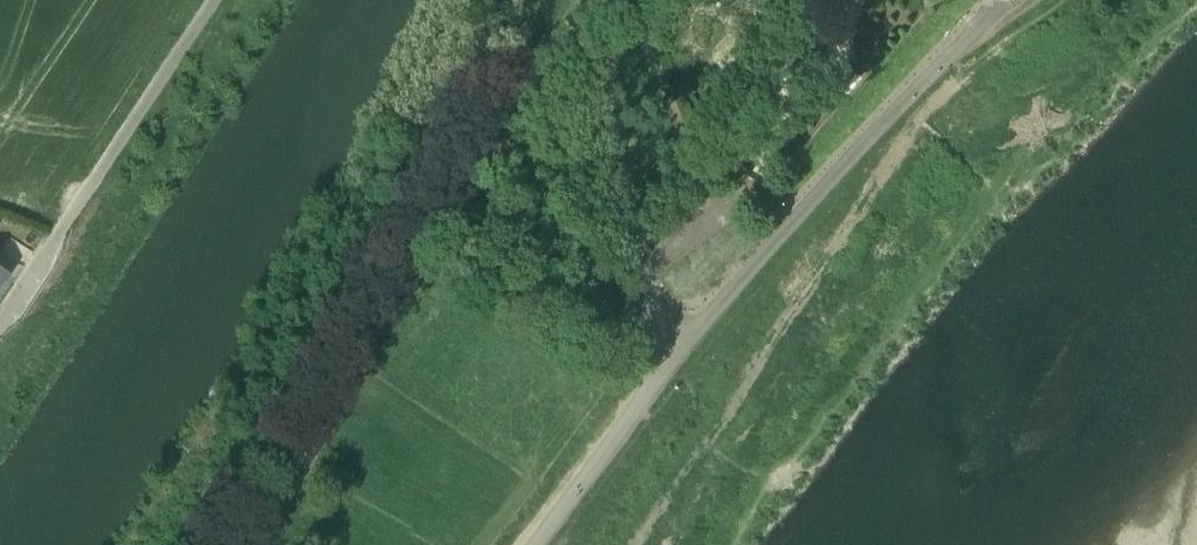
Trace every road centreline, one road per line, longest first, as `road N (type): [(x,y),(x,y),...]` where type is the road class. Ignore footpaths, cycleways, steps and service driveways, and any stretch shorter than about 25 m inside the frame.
road 1 (residential): [(598,20),(573,34),(518,97),(232,544)]
road 2 (unclassified): [(672,367),(987,18)]
road 3 (unclassified): [(0,320),(213,0)]
road 4 (unclassified): [(672,367),(598,20)]
road 5 (residential): [(540,544),(672,367)]

